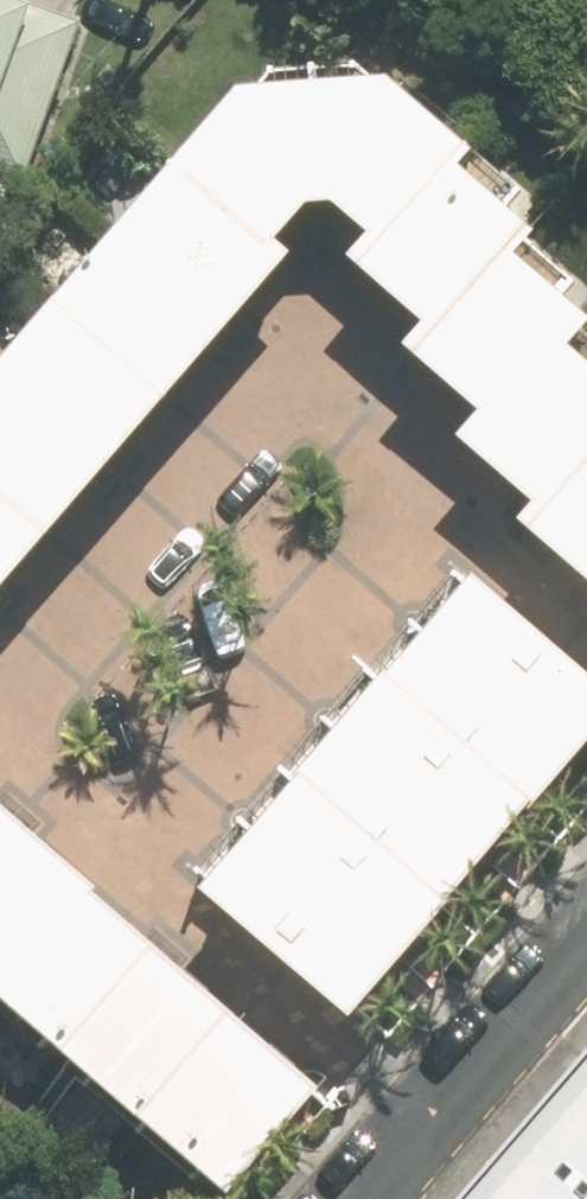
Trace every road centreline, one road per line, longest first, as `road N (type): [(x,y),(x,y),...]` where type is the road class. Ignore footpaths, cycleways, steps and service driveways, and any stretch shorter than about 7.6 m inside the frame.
road 1 (residential): [(354,1198),(586,927)]

